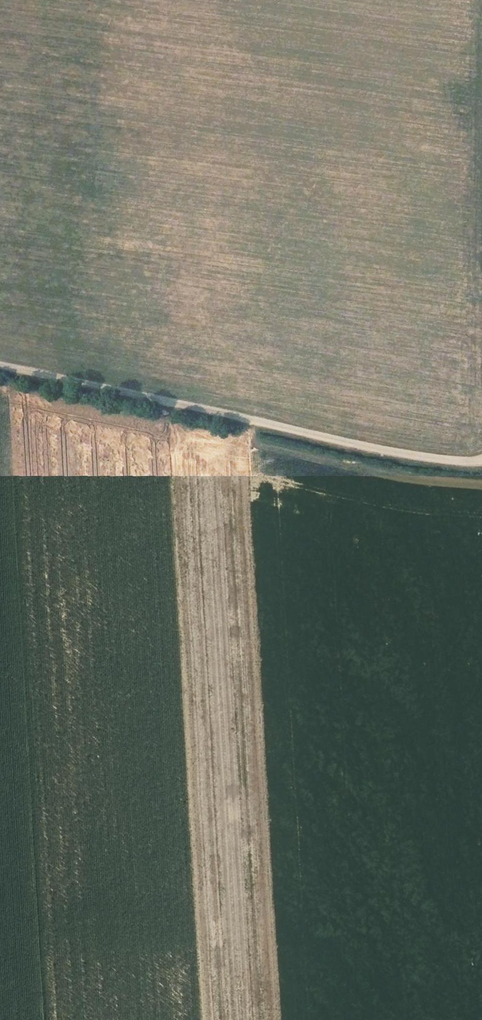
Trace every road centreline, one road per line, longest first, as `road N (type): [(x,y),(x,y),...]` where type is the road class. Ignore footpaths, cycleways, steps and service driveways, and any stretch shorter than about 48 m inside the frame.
road 1 (unclassified): [(0,365),(373,447),(481,461)]

